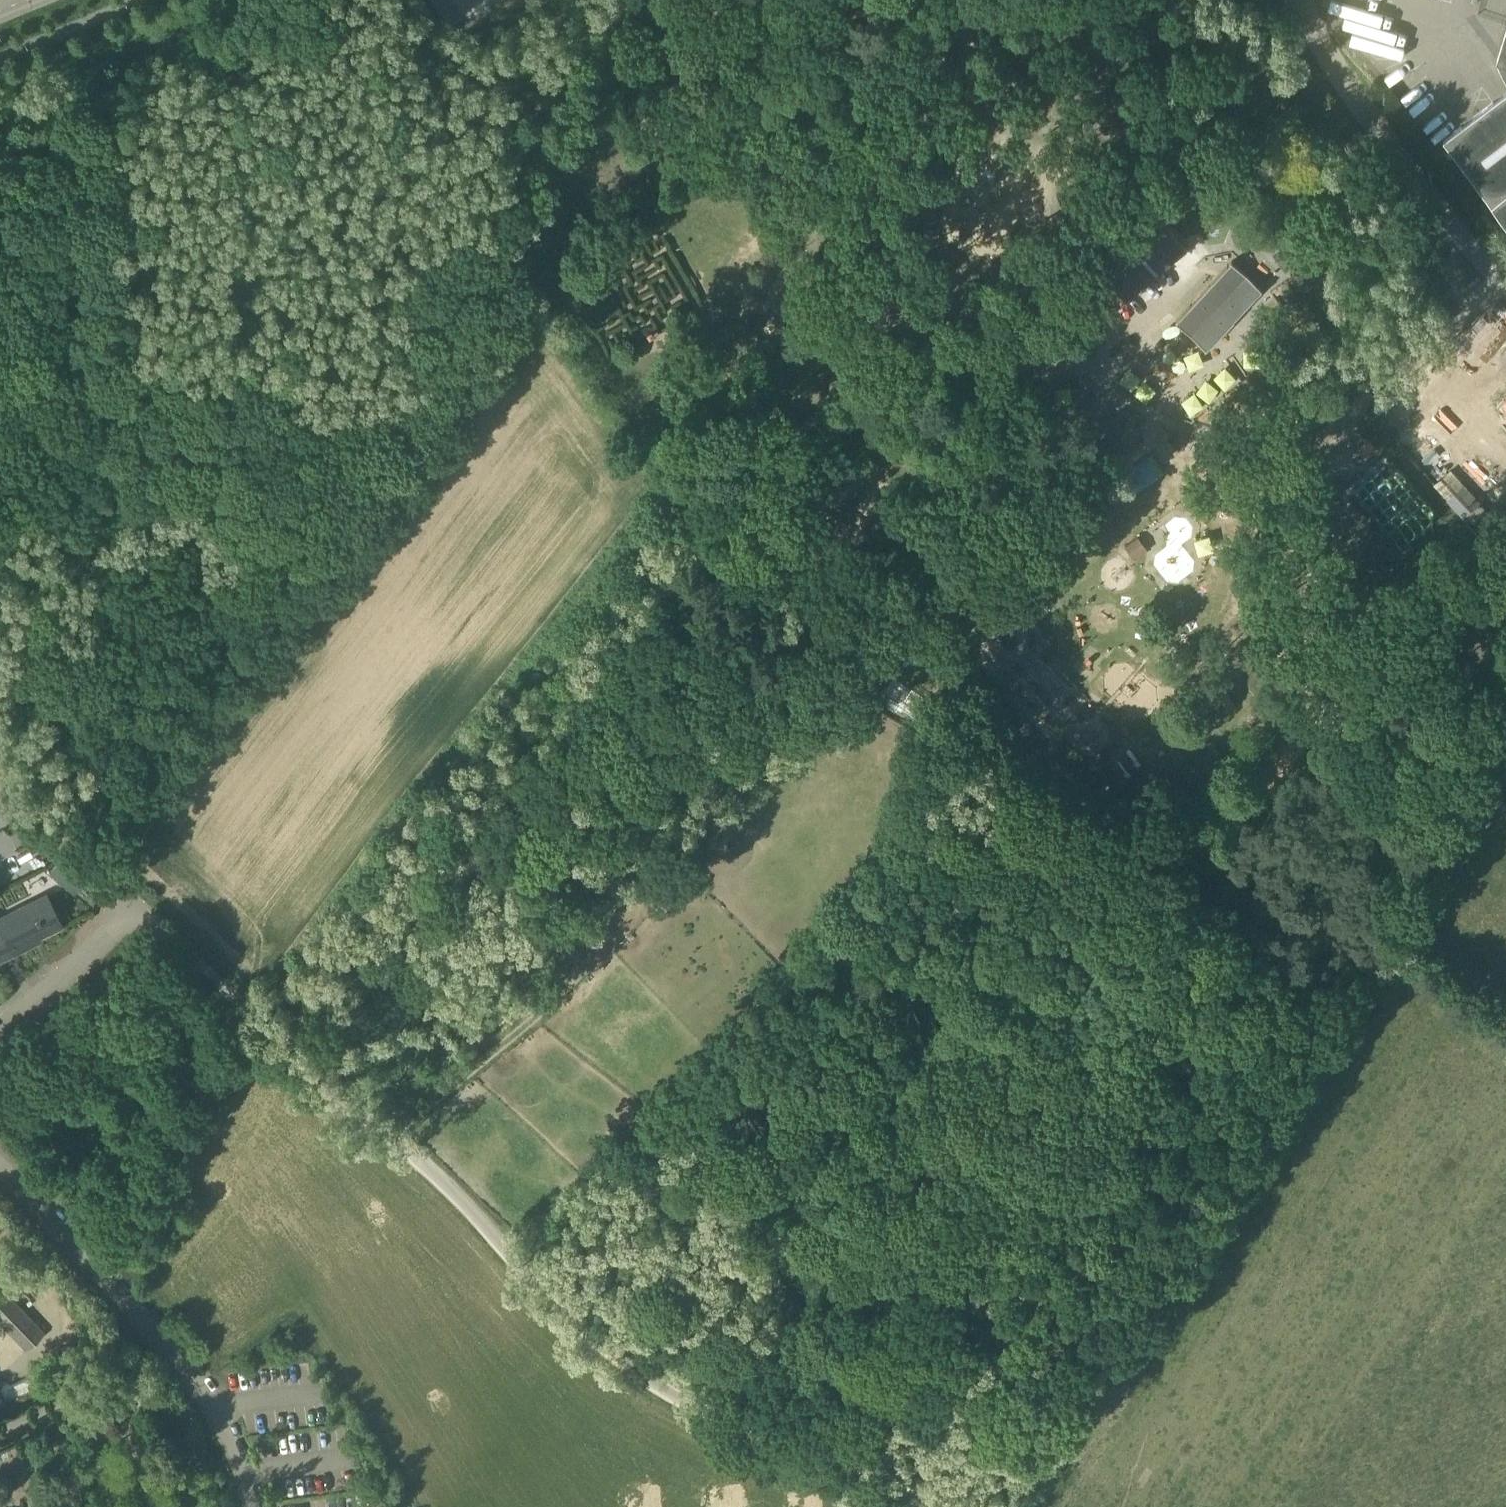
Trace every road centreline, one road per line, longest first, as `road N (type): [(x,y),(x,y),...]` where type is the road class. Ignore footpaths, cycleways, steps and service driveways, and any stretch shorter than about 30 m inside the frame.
road 1 (unclassified): [(967,1506),(679,1388),(583,1317),(130,901)]
road 2 (unclassified): [(1505,286),(1362,107),(1311,25),(1304,0)]
road 3 (track): [(0,141),(172,48)]
road 4 (residential): [(0,1032),(97,945),(130,901)]
road 5 (residential): [(0,789),(130,901)]

